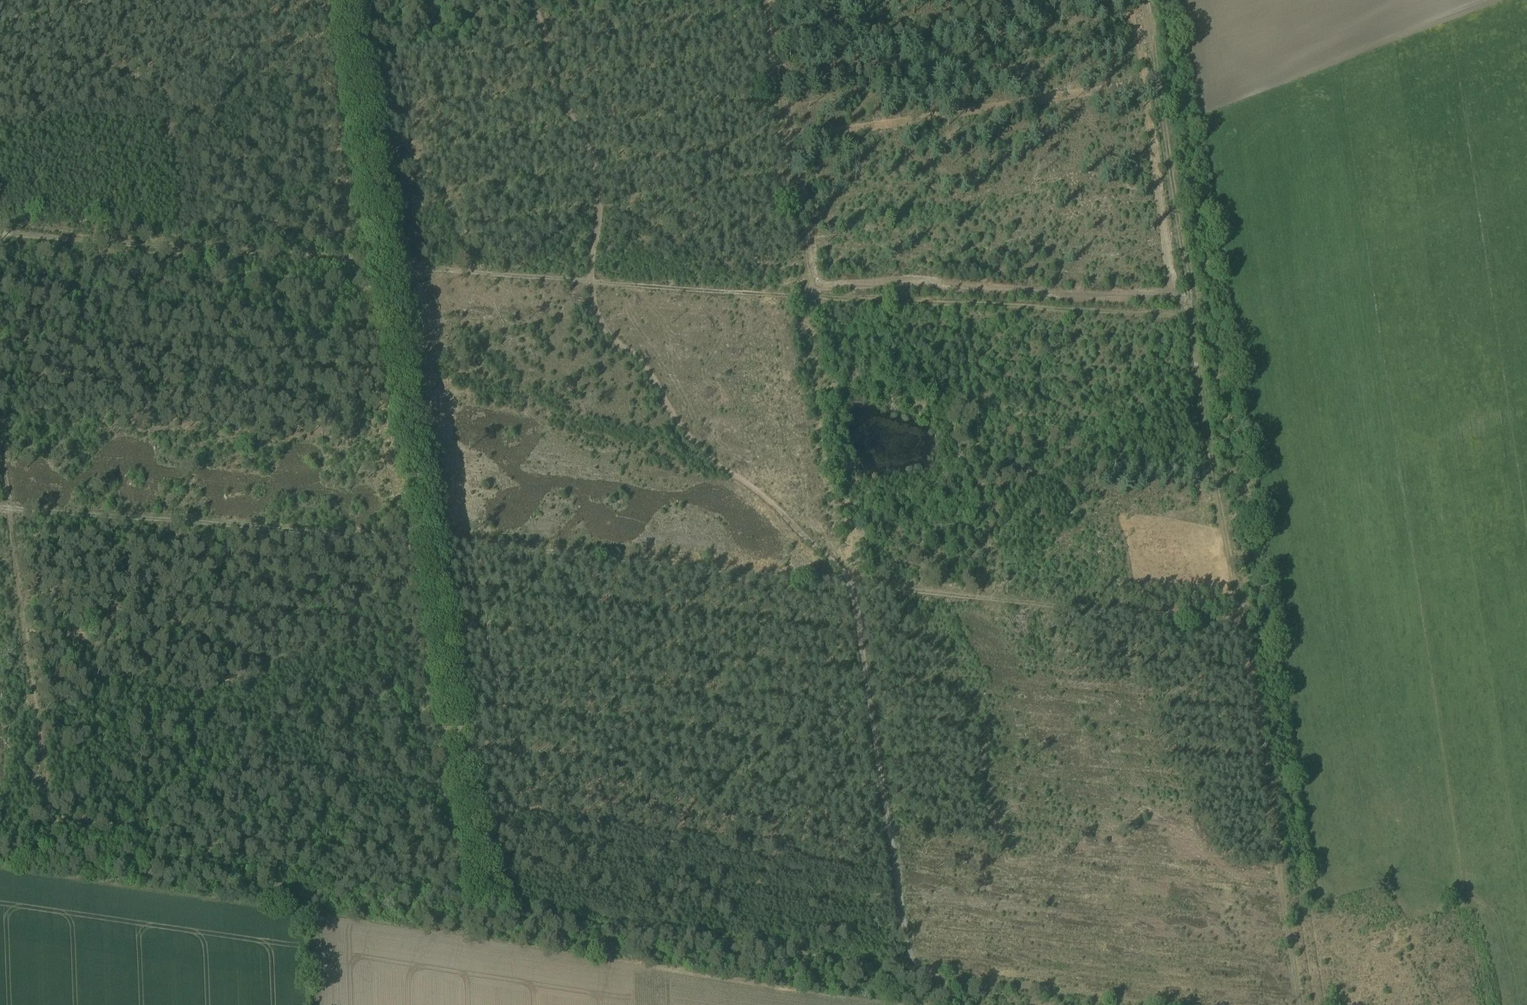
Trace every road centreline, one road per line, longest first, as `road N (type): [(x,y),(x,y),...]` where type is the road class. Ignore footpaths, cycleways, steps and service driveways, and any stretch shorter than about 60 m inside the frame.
road 1 (track): [(1005,599),(984,537),(981,470),(927,300),(385,263)]
road 2 (track): [(0,505),(850,583)]
road 3 (track): [(529,0),(544,28),(551,80),(598,168),(591,278),(600,326),(641,362),(708,455),(778,508),(850,583)]
road 4 (track): [(489,905),(385,263)]
road 5 (track): [(1149,0),(1242,620)]
road 6 (track): [(0,402),(49,837)]
road 7 (track): [(489,905),(918,970)]
road 8 (track): [(459,900),(49,837)]
road 9 (track): [(1242,620),(1299,1004)]
road 10 (track): [(385,263),(0,228)]
road 11 (track): [(927,300),(1196,314)]
road 12 (track): [(385,263),(345,0)]
road 13 (track): [(1142,1004),(918,970)]
road 14 (track): [(850,583),(1005,599)]

